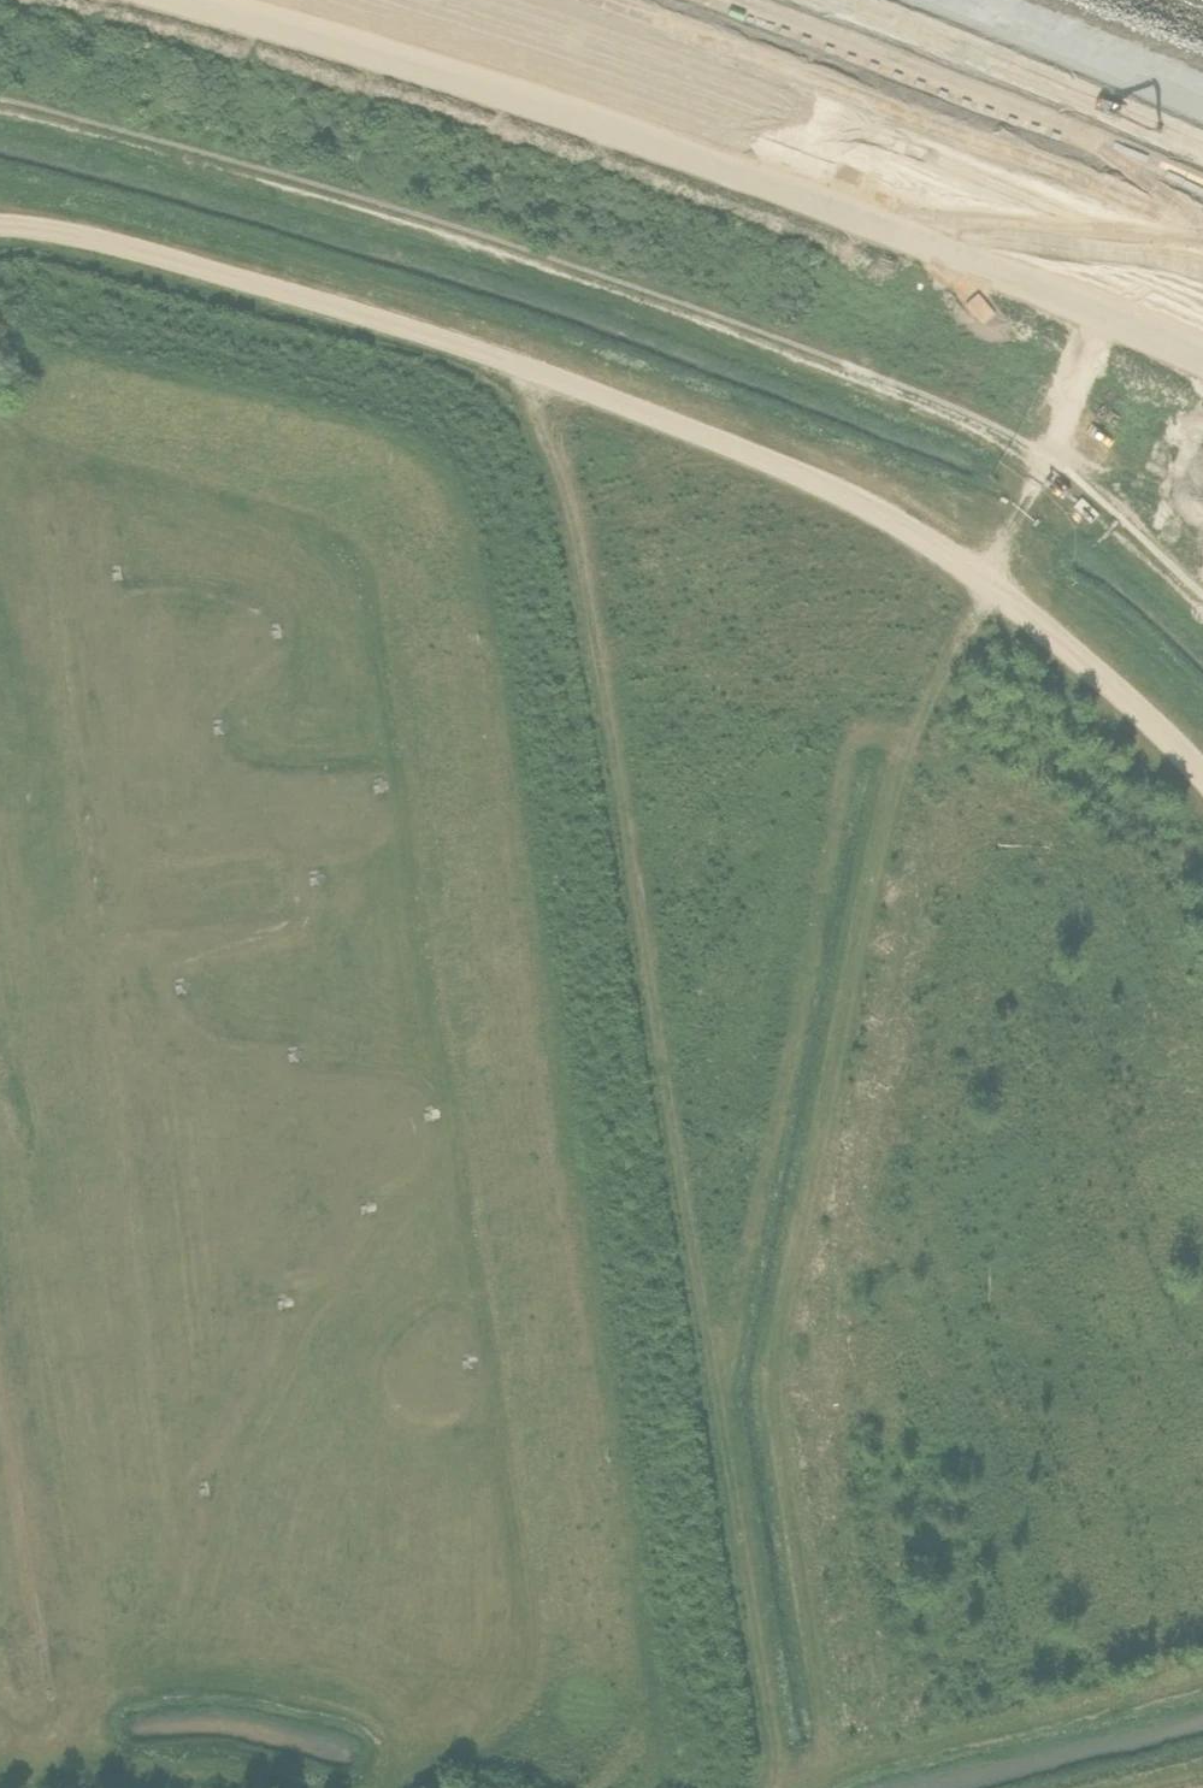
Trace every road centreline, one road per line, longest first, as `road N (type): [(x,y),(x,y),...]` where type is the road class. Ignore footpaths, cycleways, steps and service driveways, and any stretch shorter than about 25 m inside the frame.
road 1 (track): [(0,222),(447,338),(898,522),(1063,644),(1202,778)]
road 2 (track): [(1202,90),(979,0)]
road 3 (unclassified): [(1047,451),(1115,323)]

